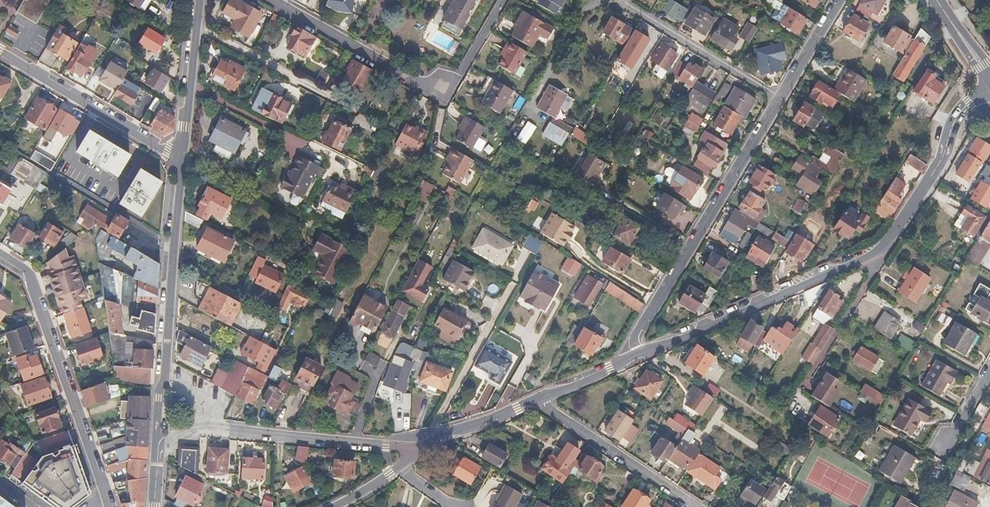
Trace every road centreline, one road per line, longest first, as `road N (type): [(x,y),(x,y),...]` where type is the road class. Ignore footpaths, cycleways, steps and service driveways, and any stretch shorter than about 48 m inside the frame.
road 1 (residential): [(275,0),(445,97),(504,0)]
road 2 (tertiary): [(182,154),(158,454)]
road 3 (residential): [(779,100),(635,333),(639,352)]
road 4 (residential): [(109,506),(28,274),(0,253)]
road 5 (residential): [(158,454),(204,425),(419,448)]
road 6 (tertiary): [(639,352),(876,252)]
road 7 (residential): [(182,154),(0,51)]
road 8 (tertiary): [(876,252),(945,154),(963,106),(989,86)]
road 9 (residential): [(539,397),(693,506)]
road 10 (residential): [(619,5),(779,100)]
road 11 (residential): [(196,31),(347,106)]
road 12 (residential): [(801,387),(875,268),(876,252)]
road 13 (tertiary): [(419,448),(539,397)]
road 14 (tertiary): [(196,31),(182,154)]

